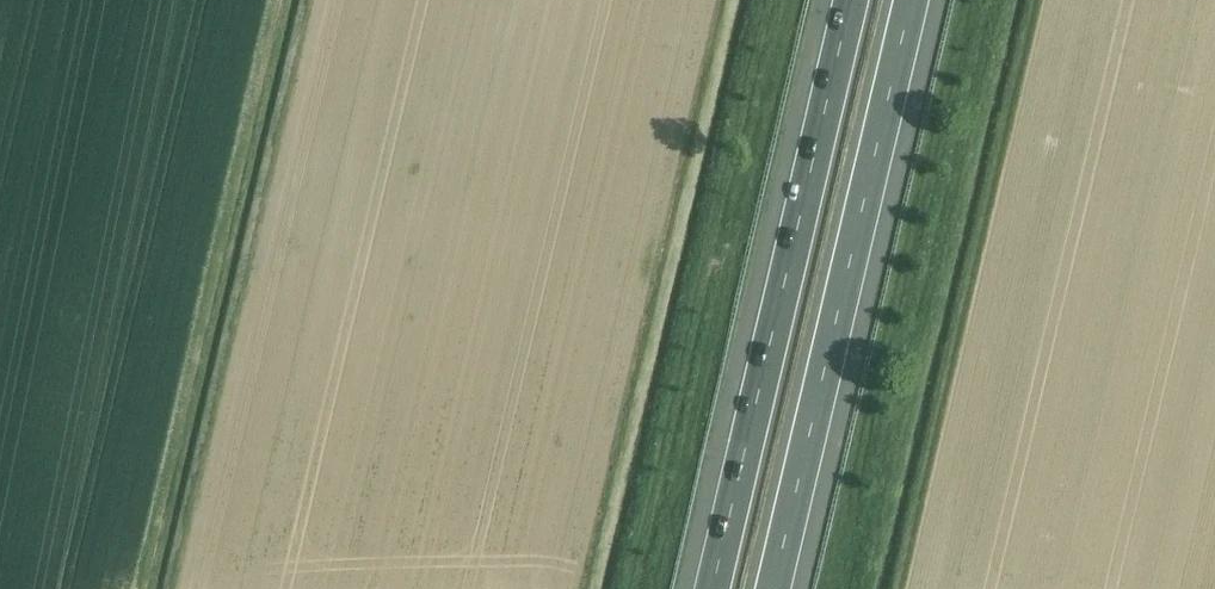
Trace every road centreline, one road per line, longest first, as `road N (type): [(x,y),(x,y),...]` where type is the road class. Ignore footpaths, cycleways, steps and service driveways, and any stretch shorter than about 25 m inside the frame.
road 1 (track): [(1003,0),(857,588)]
road 2 (motorway): [(850,0),(712,588)]
road 3 (motorway): [(774,588),(911,0)]
road 4 (track): [(636,588),(770,0)]

